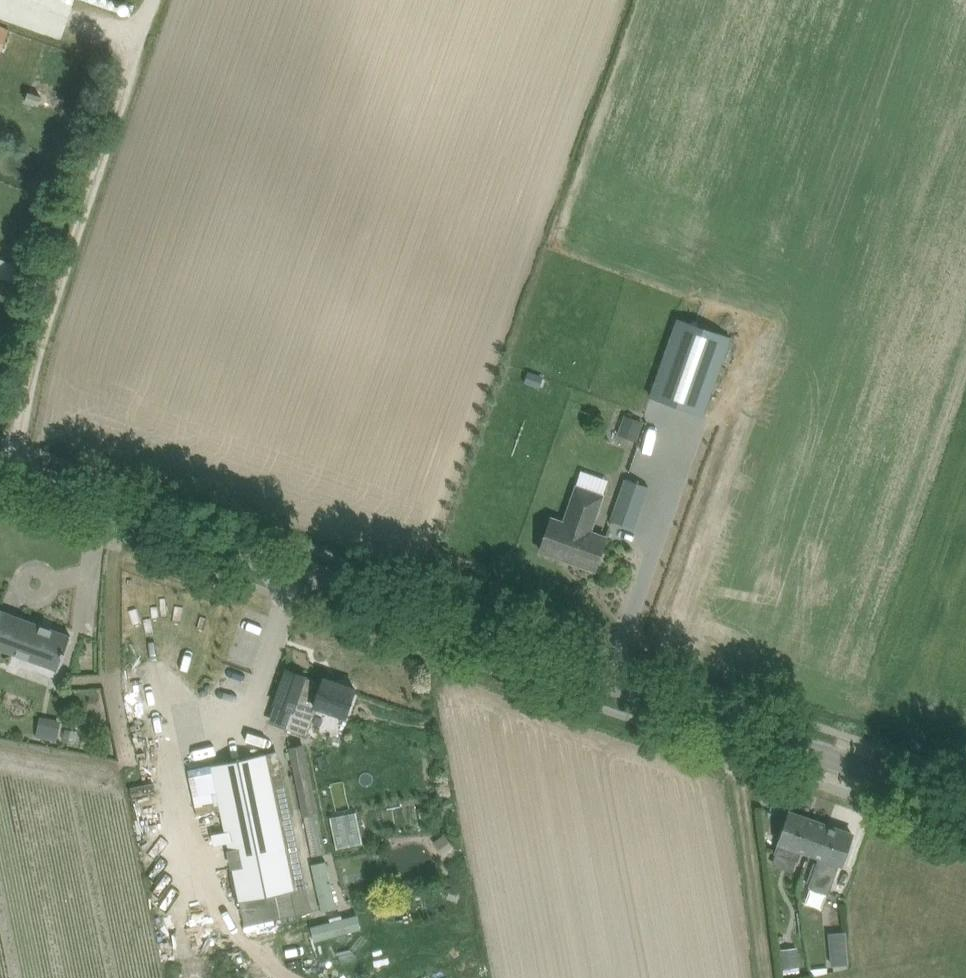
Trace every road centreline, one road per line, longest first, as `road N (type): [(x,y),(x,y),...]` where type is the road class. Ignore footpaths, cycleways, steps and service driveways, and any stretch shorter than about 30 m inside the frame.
road 1 (tertiary): [(965,802),(0,465)]

